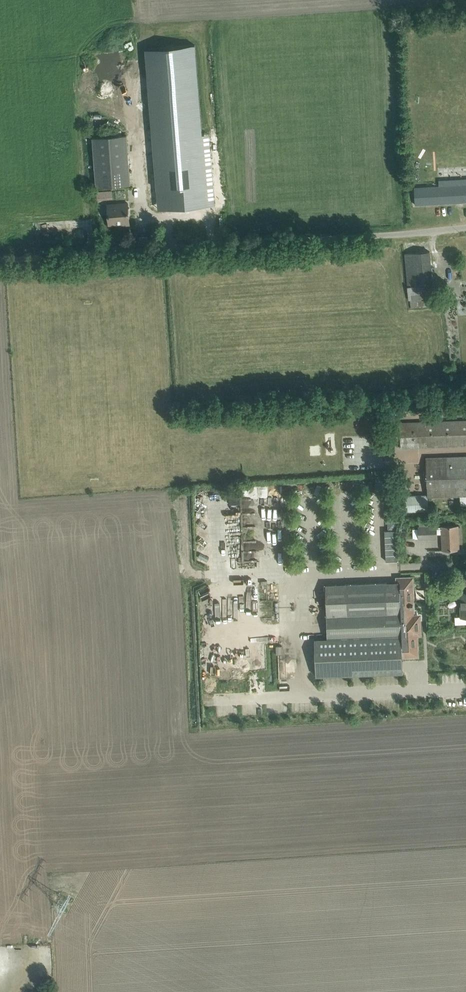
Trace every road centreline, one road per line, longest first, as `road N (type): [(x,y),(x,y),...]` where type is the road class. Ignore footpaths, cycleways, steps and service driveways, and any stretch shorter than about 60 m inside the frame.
road 1 (unclassified): [(168,249),(465,228)]
road 2 (track): [(0,260),(168,249)]

